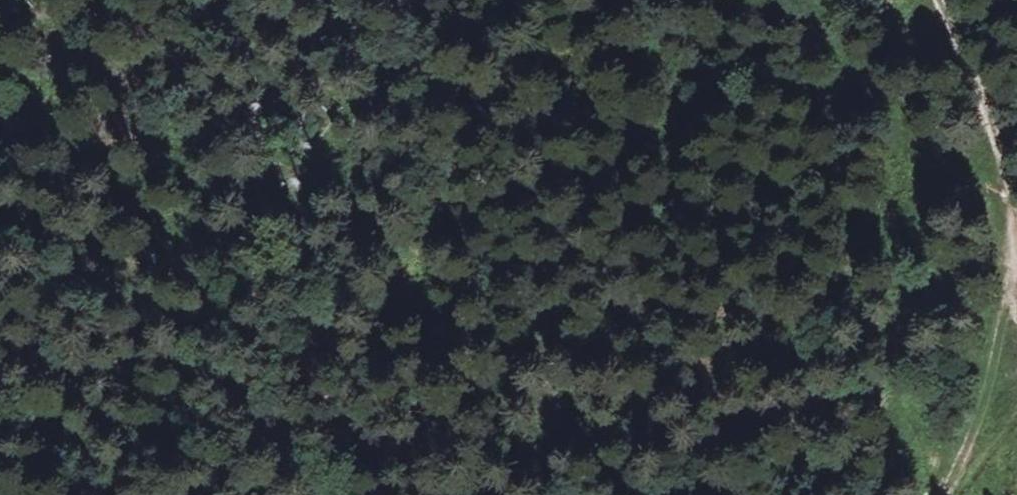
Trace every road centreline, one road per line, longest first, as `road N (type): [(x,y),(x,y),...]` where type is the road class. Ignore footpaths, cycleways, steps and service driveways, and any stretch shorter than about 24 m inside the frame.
road 1 (track): [(927,0),(987,159),(1016,321)]
road 2 (track): [(941,494),(1016,313)]

